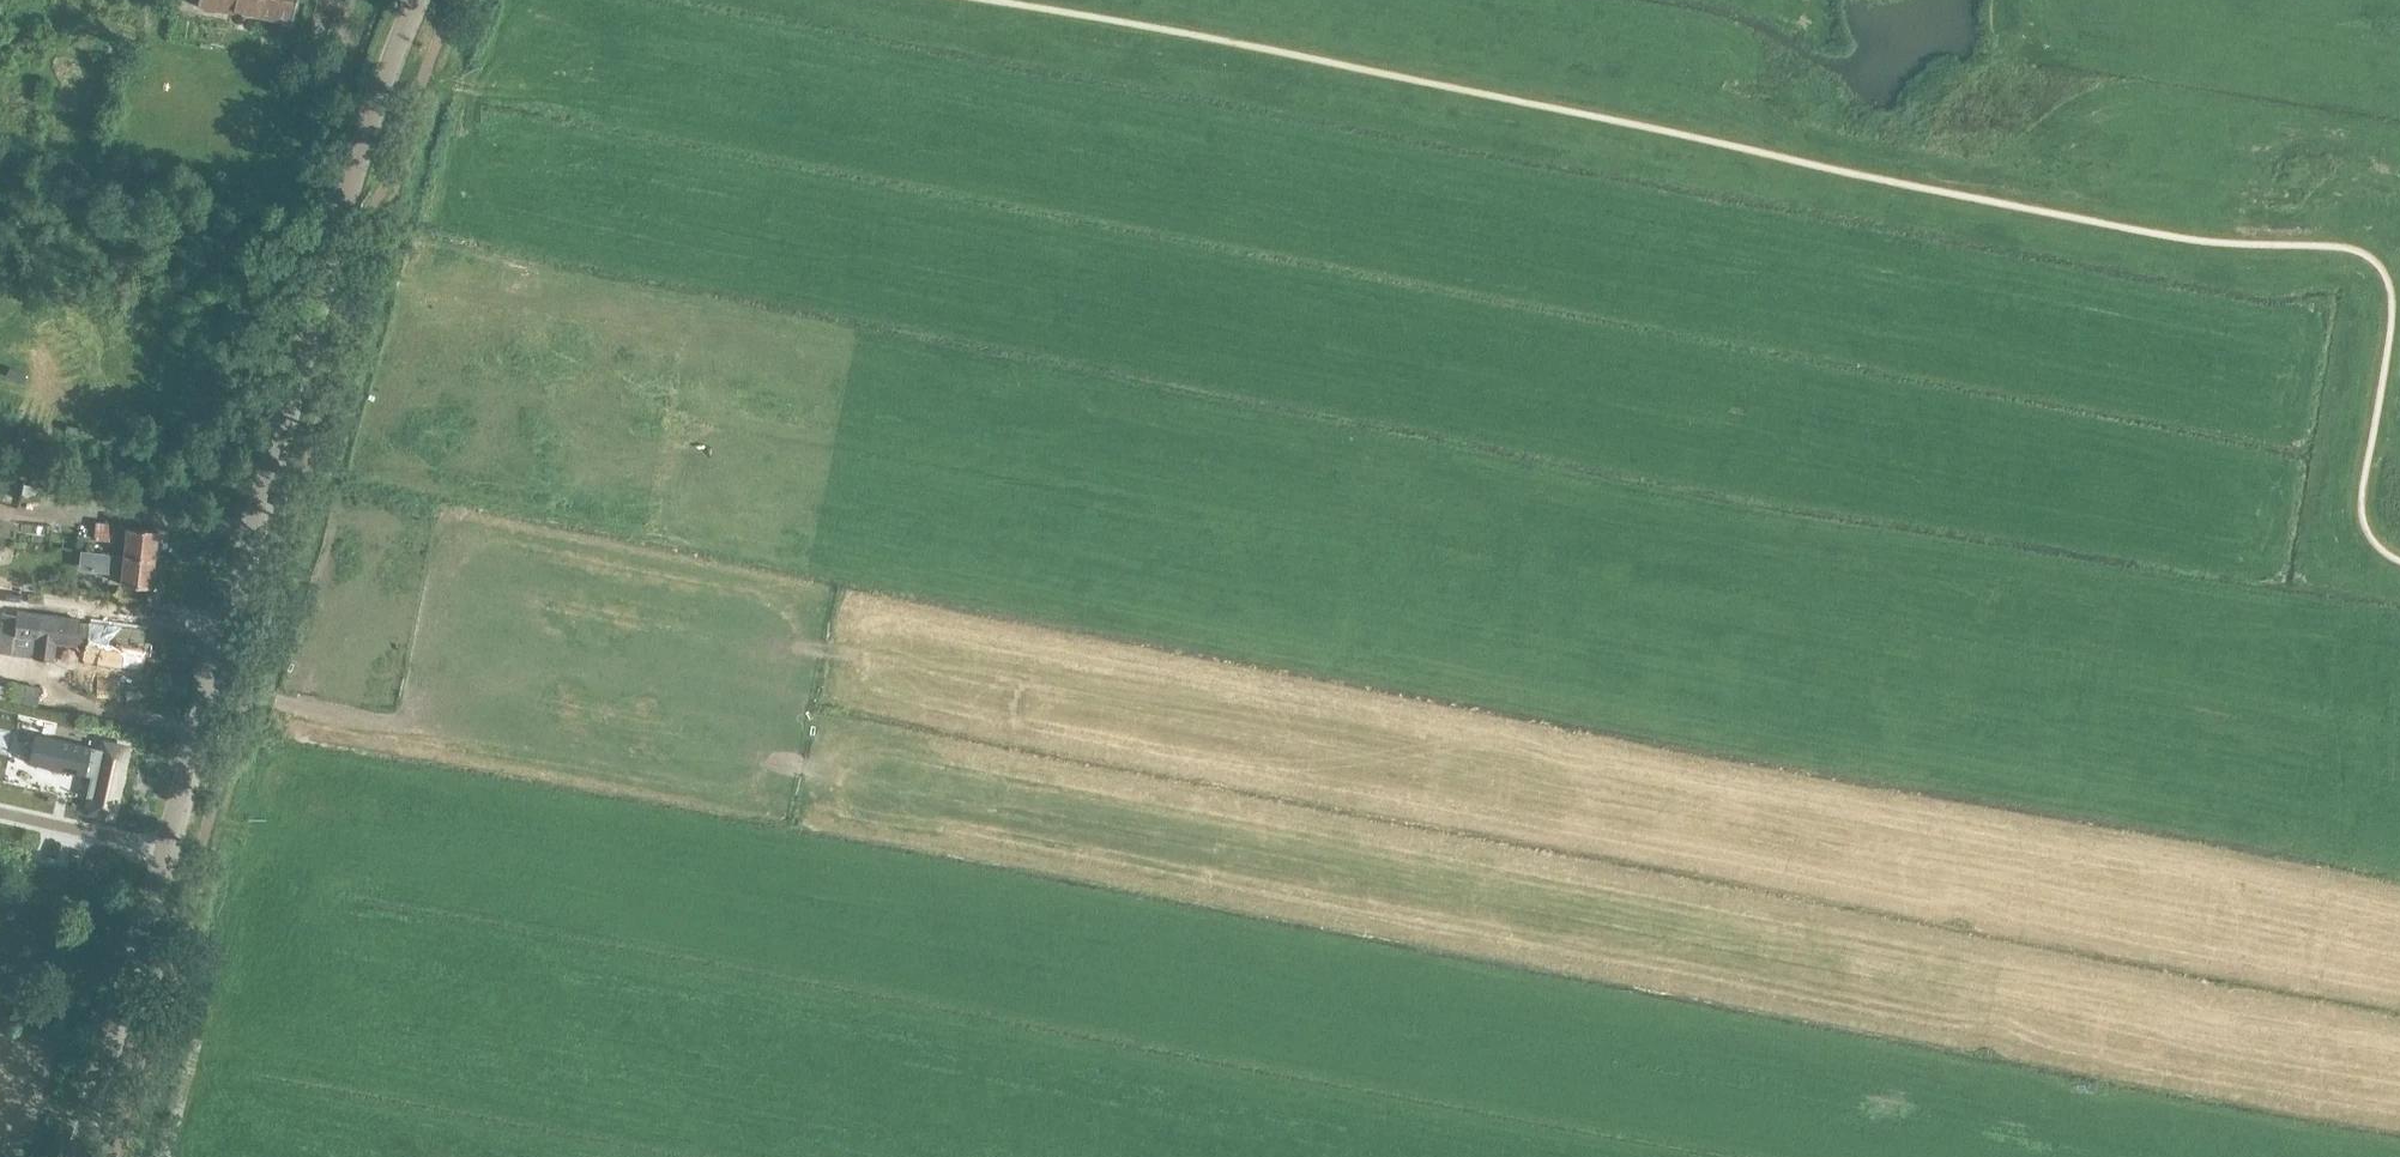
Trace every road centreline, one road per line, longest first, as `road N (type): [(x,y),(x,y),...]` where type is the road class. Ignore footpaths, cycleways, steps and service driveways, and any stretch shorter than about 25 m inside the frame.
road 1 (tertiary): [(78,1156),(256,544),(343,197),(416,0)]

